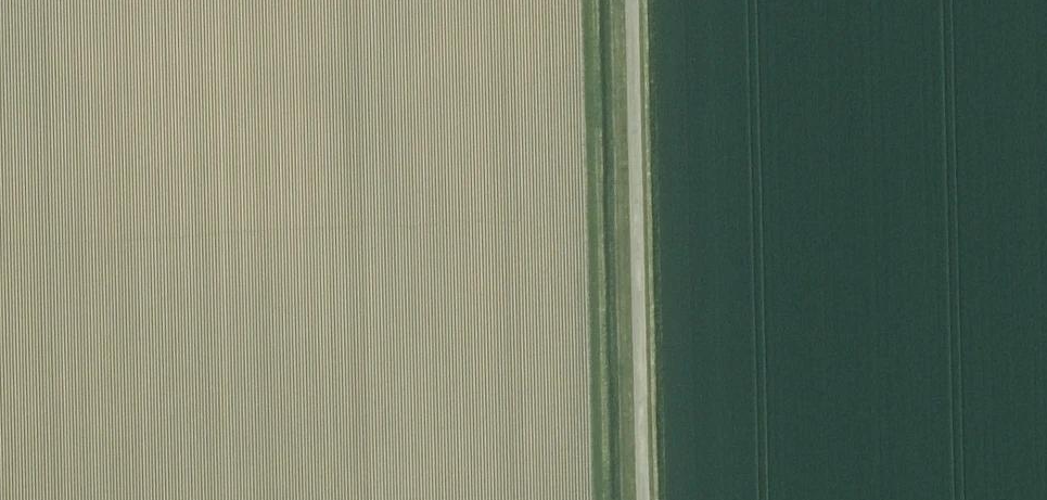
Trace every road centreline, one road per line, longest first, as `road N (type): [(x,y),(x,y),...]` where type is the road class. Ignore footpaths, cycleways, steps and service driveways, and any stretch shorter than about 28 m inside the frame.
road 1 (unclassified): [(647,499),(638,0)]

